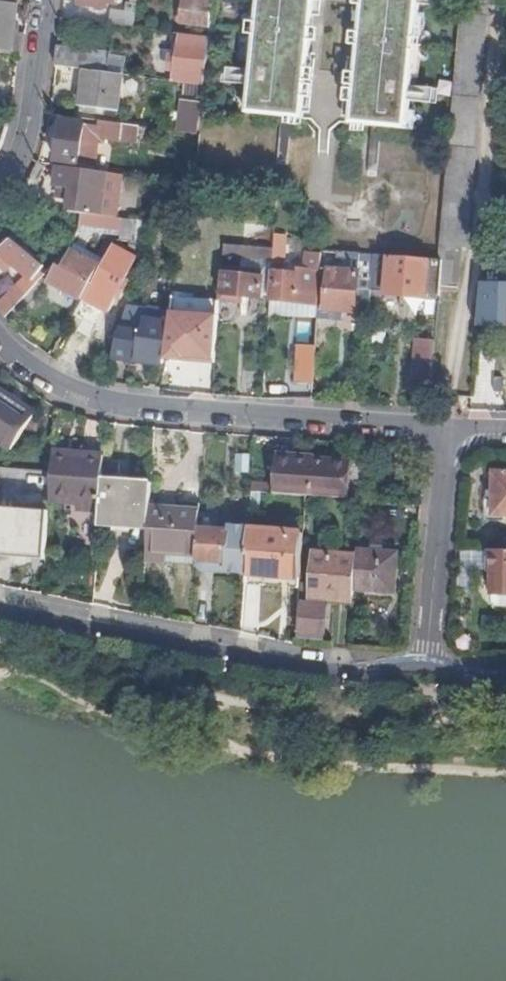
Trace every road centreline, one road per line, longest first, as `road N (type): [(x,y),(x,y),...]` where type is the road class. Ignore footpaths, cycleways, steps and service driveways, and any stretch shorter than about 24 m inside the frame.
road 1 (residential): [(448,432),(107,400),(54,377),(0,335)]
road 2 (residential): [(0,614),(329,671),(427,667)]
road 3 (residential): [(427,667),(448,432)]
road 4 (residential): [(0,195),(28,141),(46,0)]

